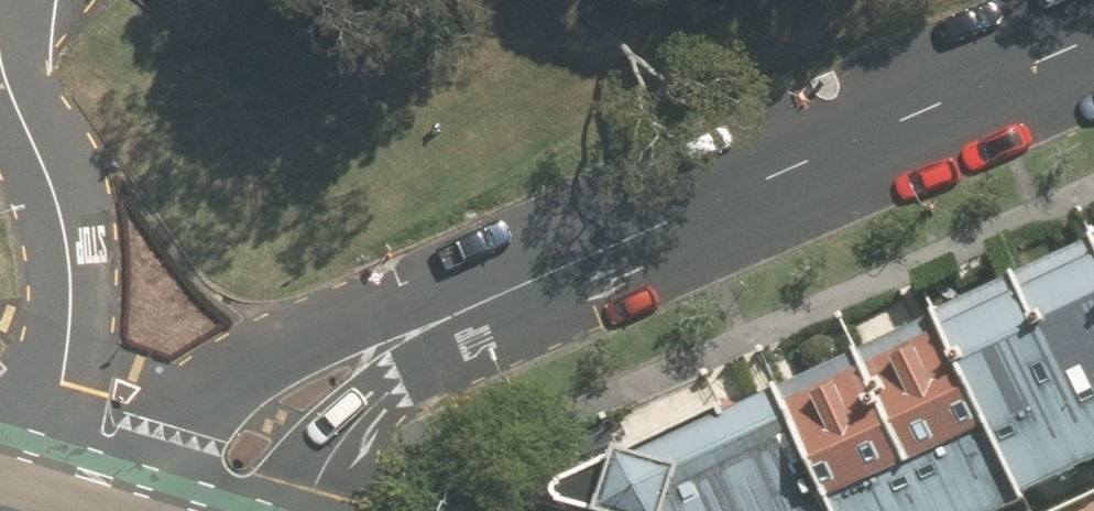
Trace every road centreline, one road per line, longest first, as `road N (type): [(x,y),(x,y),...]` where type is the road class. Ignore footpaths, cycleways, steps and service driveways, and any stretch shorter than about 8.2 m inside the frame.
road 1 (residential): [(536,279),(1093,39)]
road 2 (residential): [(155,510),(178,429),(225,376),(371,315),(536,279)]
road 3 (residential): [(0,60),(53,189),(73,290),(31,510)]
road 4 (residential): [(536,279),(395,383),(337,440),(305,510)]

